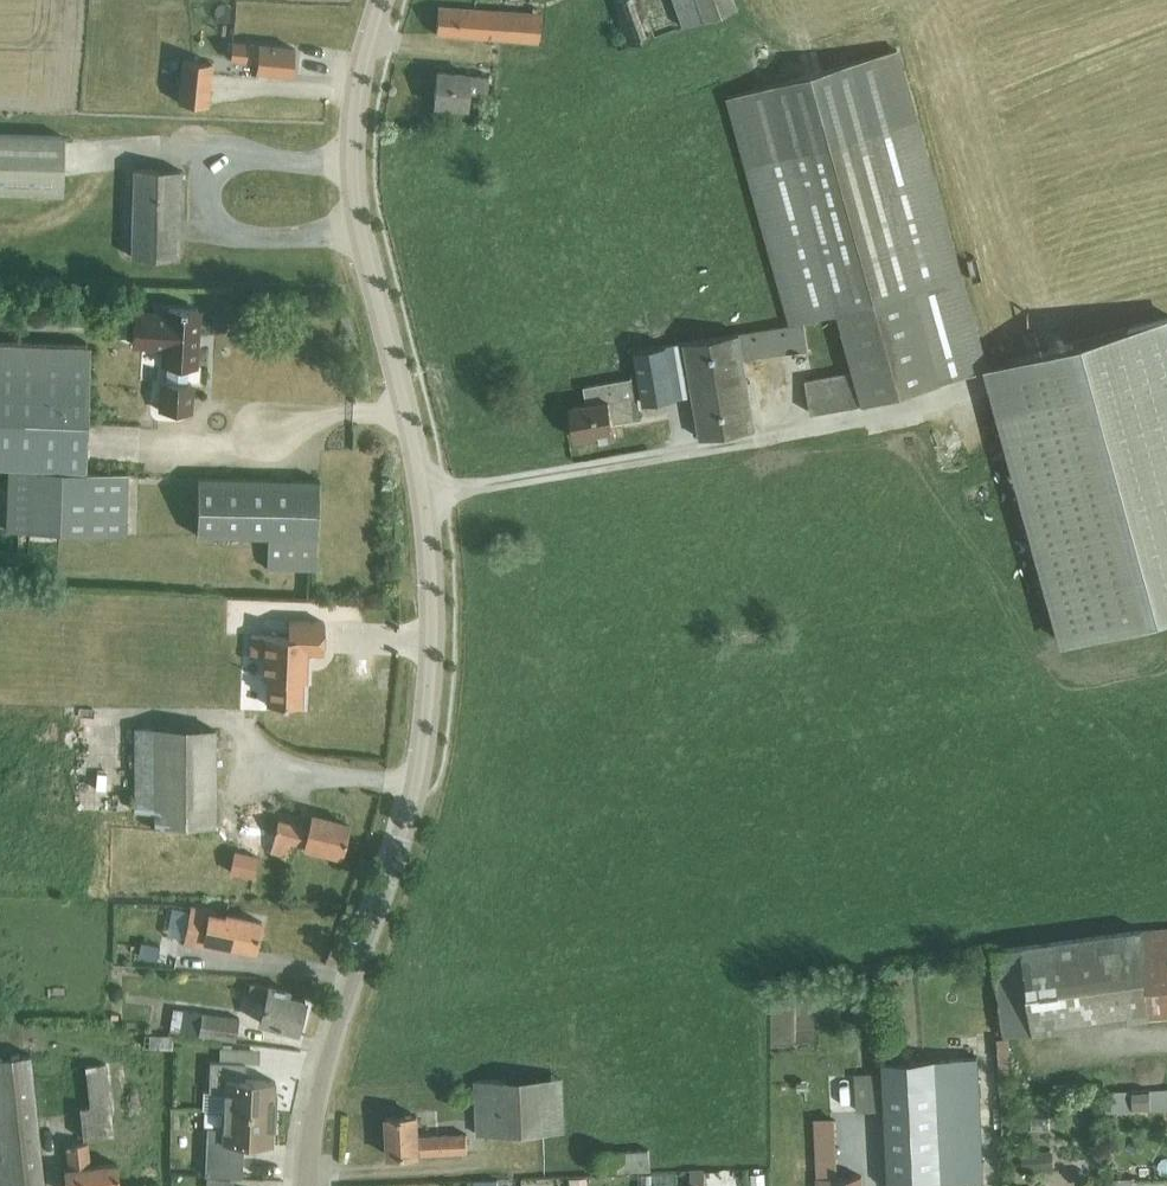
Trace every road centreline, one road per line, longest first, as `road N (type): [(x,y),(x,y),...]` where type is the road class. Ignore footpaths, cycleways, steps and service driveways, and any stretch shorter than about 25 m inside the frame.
road 1 (tertiary): [(307,1185),(320,1088),(419,779),(432,705),(424,495),(353,157),(369,44),(384,0)]

